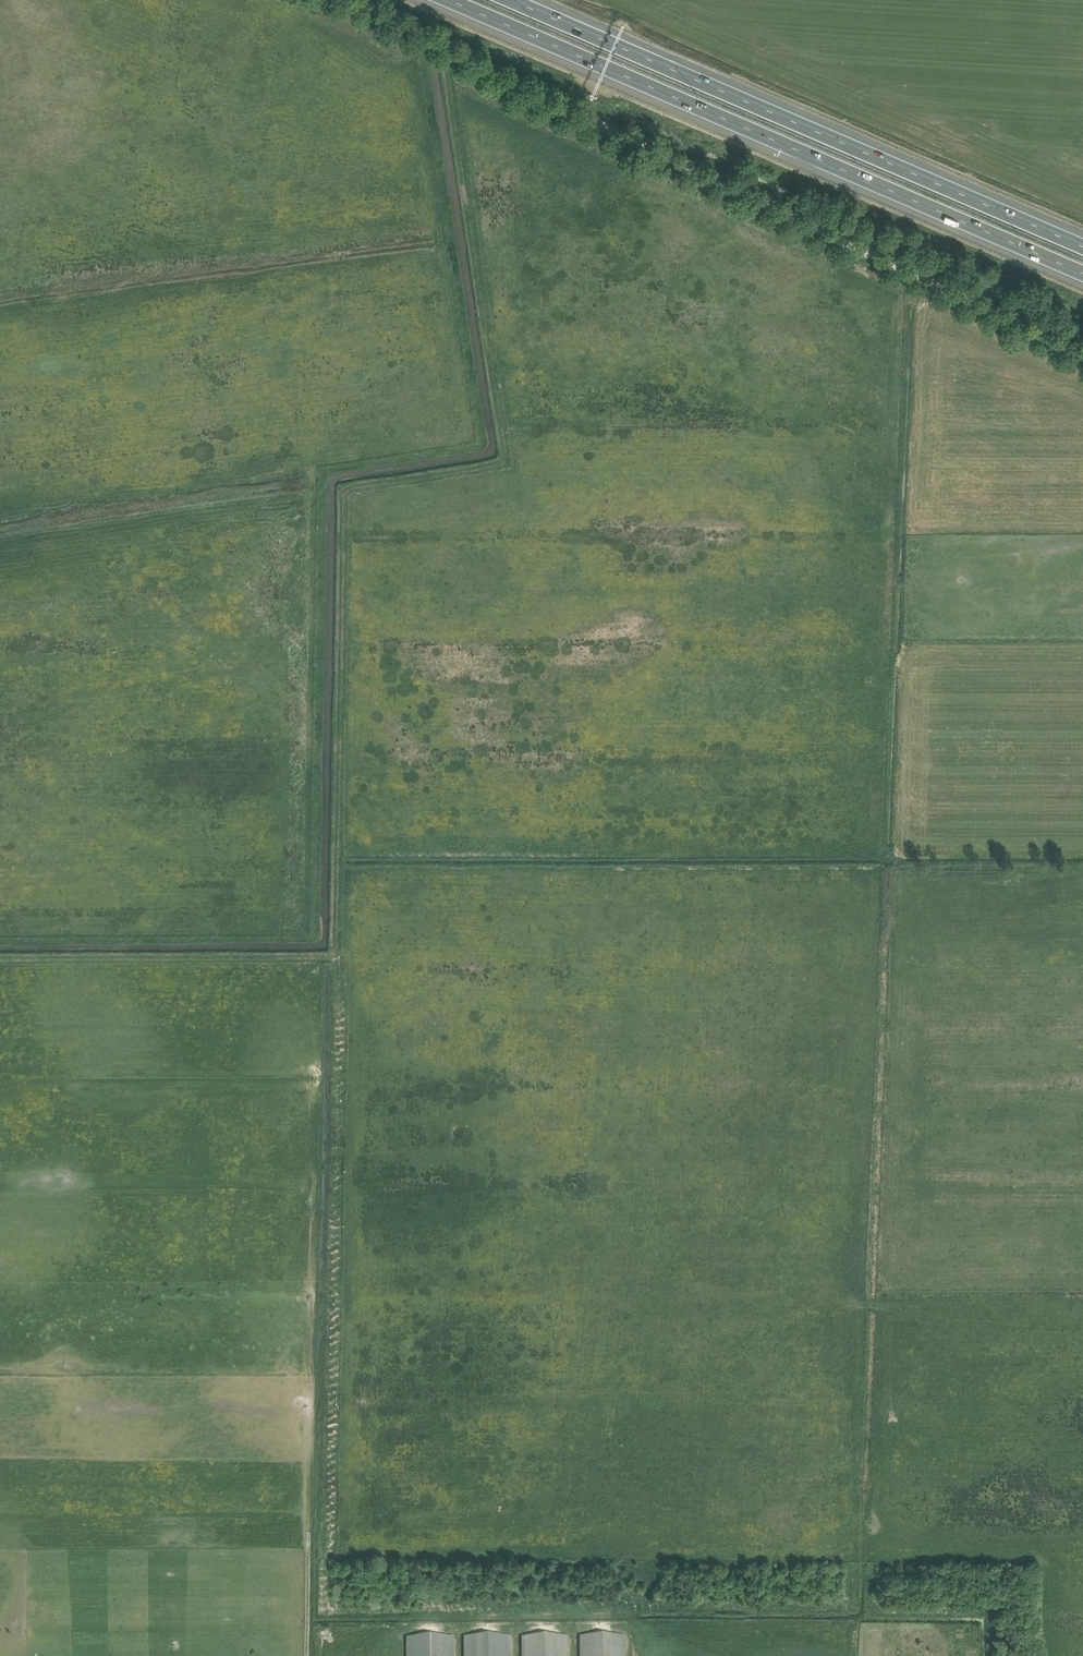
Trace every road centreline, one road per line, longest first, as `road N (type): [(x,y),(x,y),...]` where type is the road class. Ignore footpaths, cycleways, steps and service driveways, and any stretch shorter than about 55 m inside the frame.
road 1 (track): [(359,0),(446,41),(481,77),(1082,354)]
road 2 (motorway): [(455,0),(1082,271)]
road 3 (motorway): [(1082,238),(531,0)]

